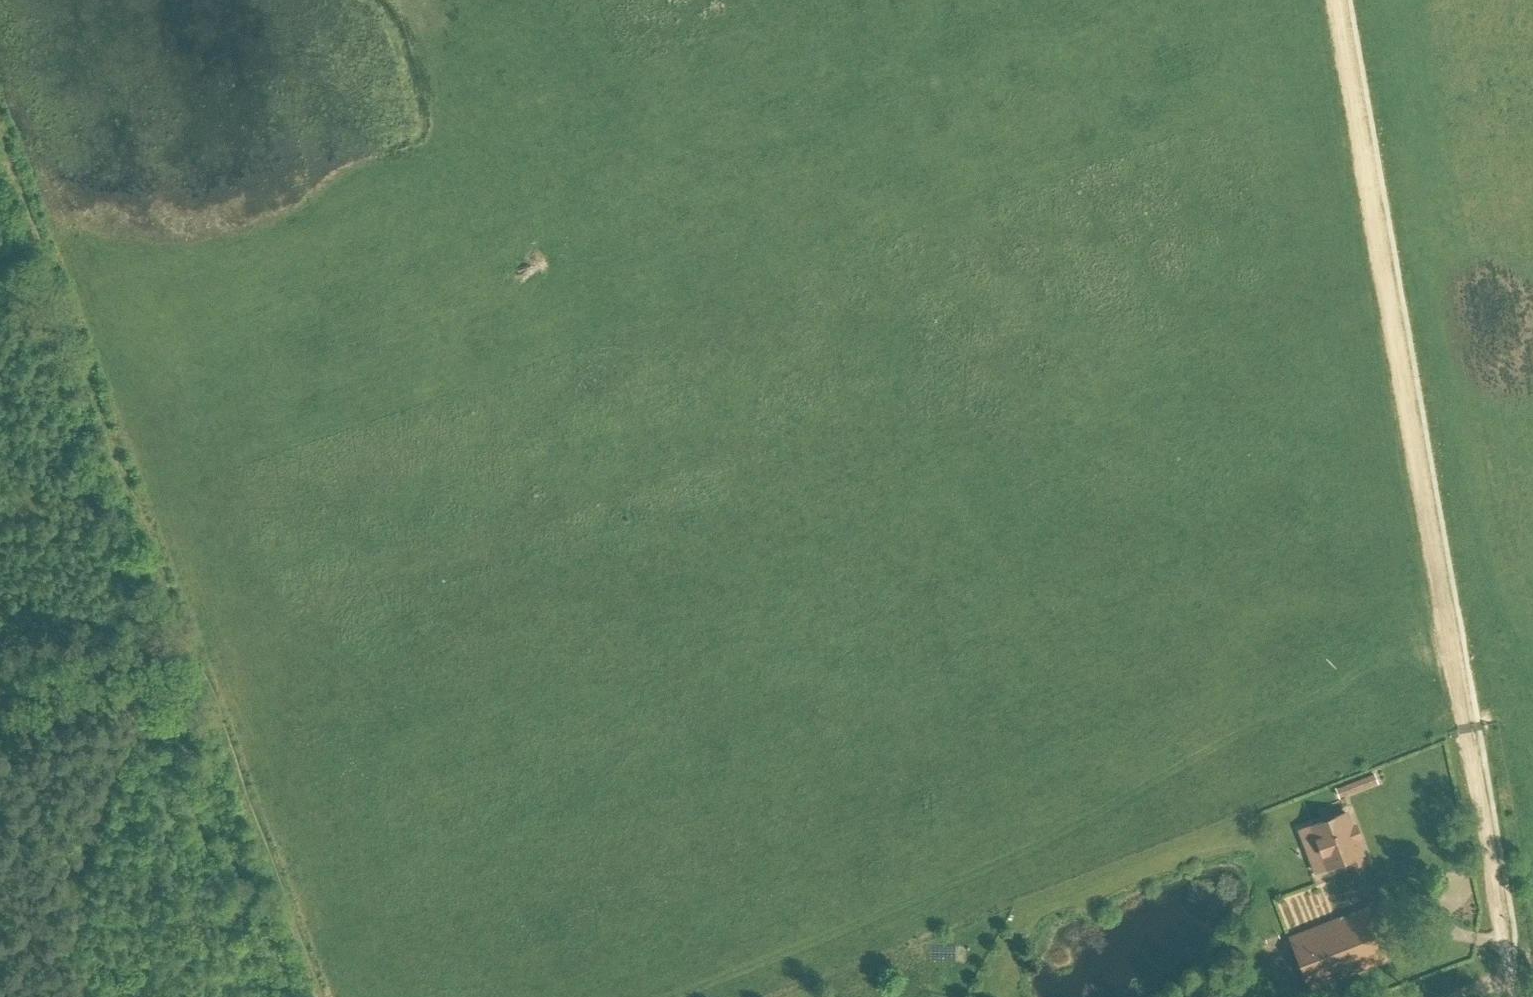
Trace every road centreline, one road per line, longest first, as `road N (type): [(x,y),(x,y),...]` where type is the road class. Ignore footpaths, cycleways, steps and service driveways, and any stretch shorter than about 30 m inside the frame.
road 1 (track): [(1516,981),(1416,477),(1335,0)]

